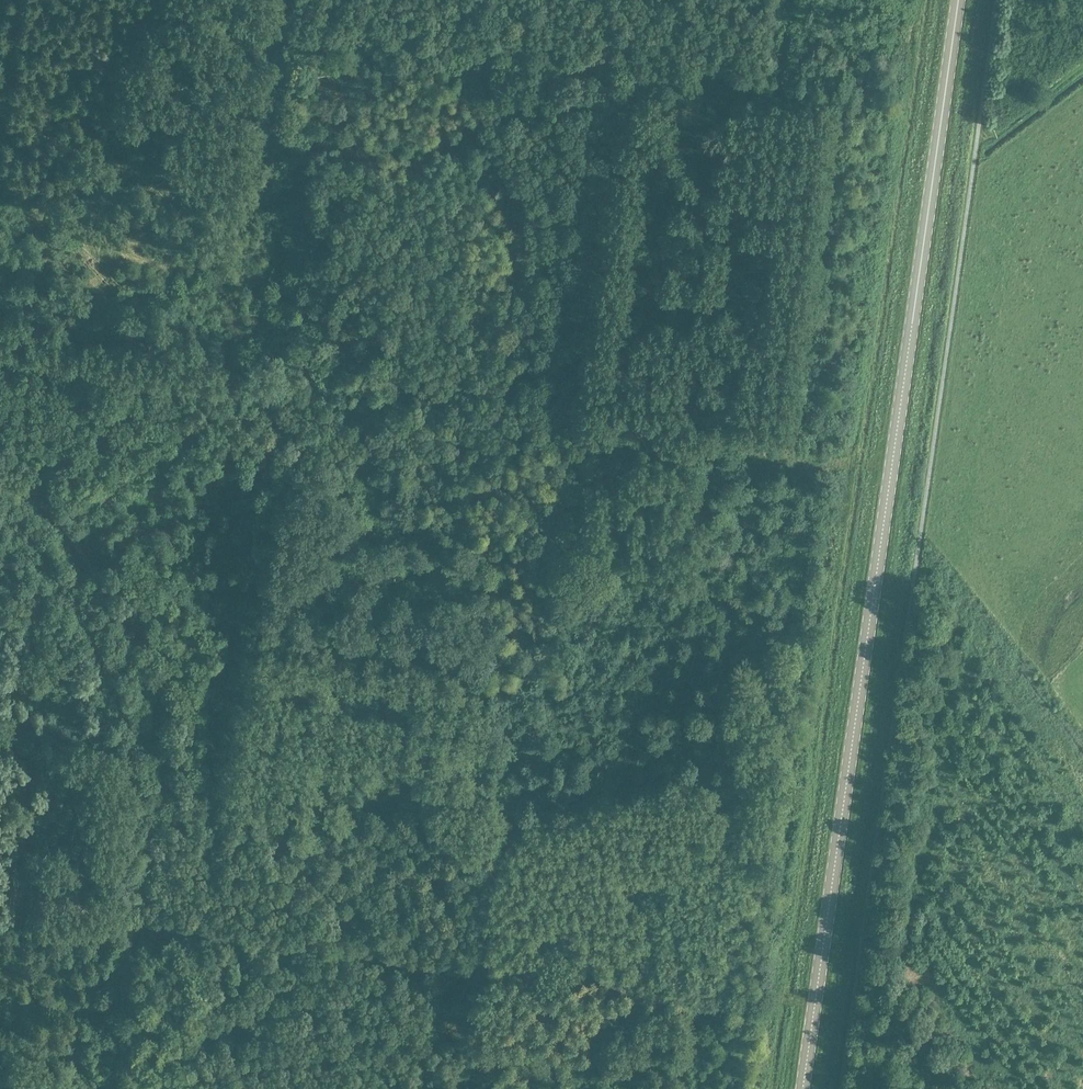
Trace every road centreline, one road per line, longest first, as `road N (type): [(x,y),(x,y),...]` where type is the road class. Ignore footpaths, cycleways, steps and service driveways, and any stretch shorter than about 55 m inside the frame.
road 1 (secondary): [(804,1088),(960,0)]

